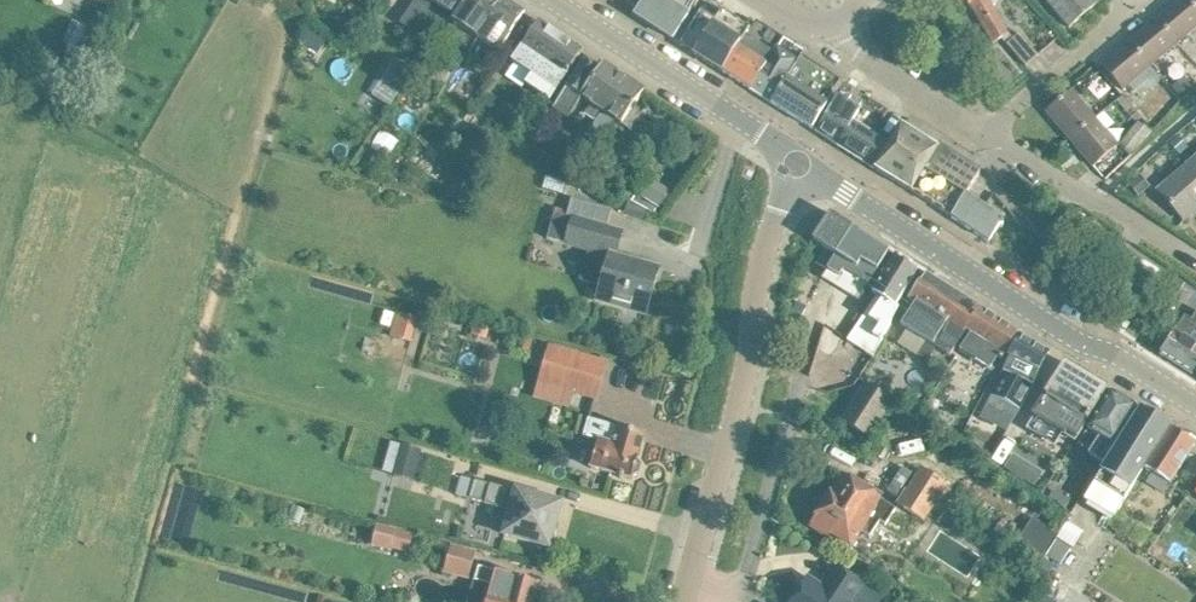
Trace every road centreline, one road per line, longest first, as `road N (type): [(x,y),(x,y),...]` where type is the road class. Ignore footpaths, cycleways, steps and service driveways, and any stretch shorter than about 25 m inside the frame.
road 1 (tertiary): [(1195,406),(1109,353),(1077,343),(798,165)]
road 2 (residential): [(684,601),(729,443),(762,254),(798,165)]
road 3 (tertiary): [(798,165),(741,118),(556,0)]
road 4 (residential): [(1195,266),(980,136)]
road 5 (residential): [(980,136),(1131,9)]
road 6 (residential): [(980,136),(866,63),(835,25)]

